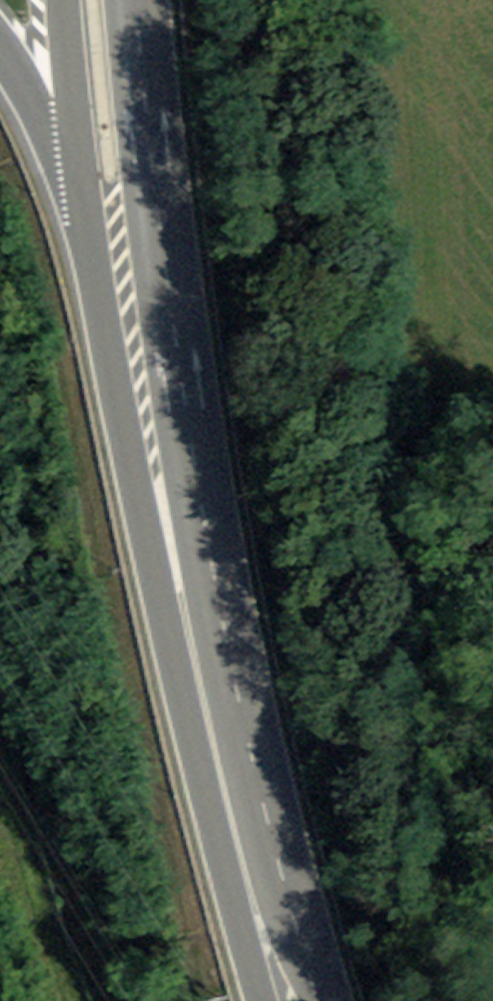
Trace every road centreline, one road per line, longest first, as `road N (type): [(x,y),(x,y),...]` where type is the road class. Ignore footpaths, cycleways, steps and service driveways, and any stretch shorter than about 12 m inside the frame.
road 1 (secondary): [(305,1000),(301,900),(238,604),(188,307),(151,0)]
road 2 (secondary): [(89,246),(133,483),(238,917),(291,1000)]
road 3 (secondary): [(61,0),(89,246)]
road 4 (motorway): [(0,47),(53,147),(89,246)]

